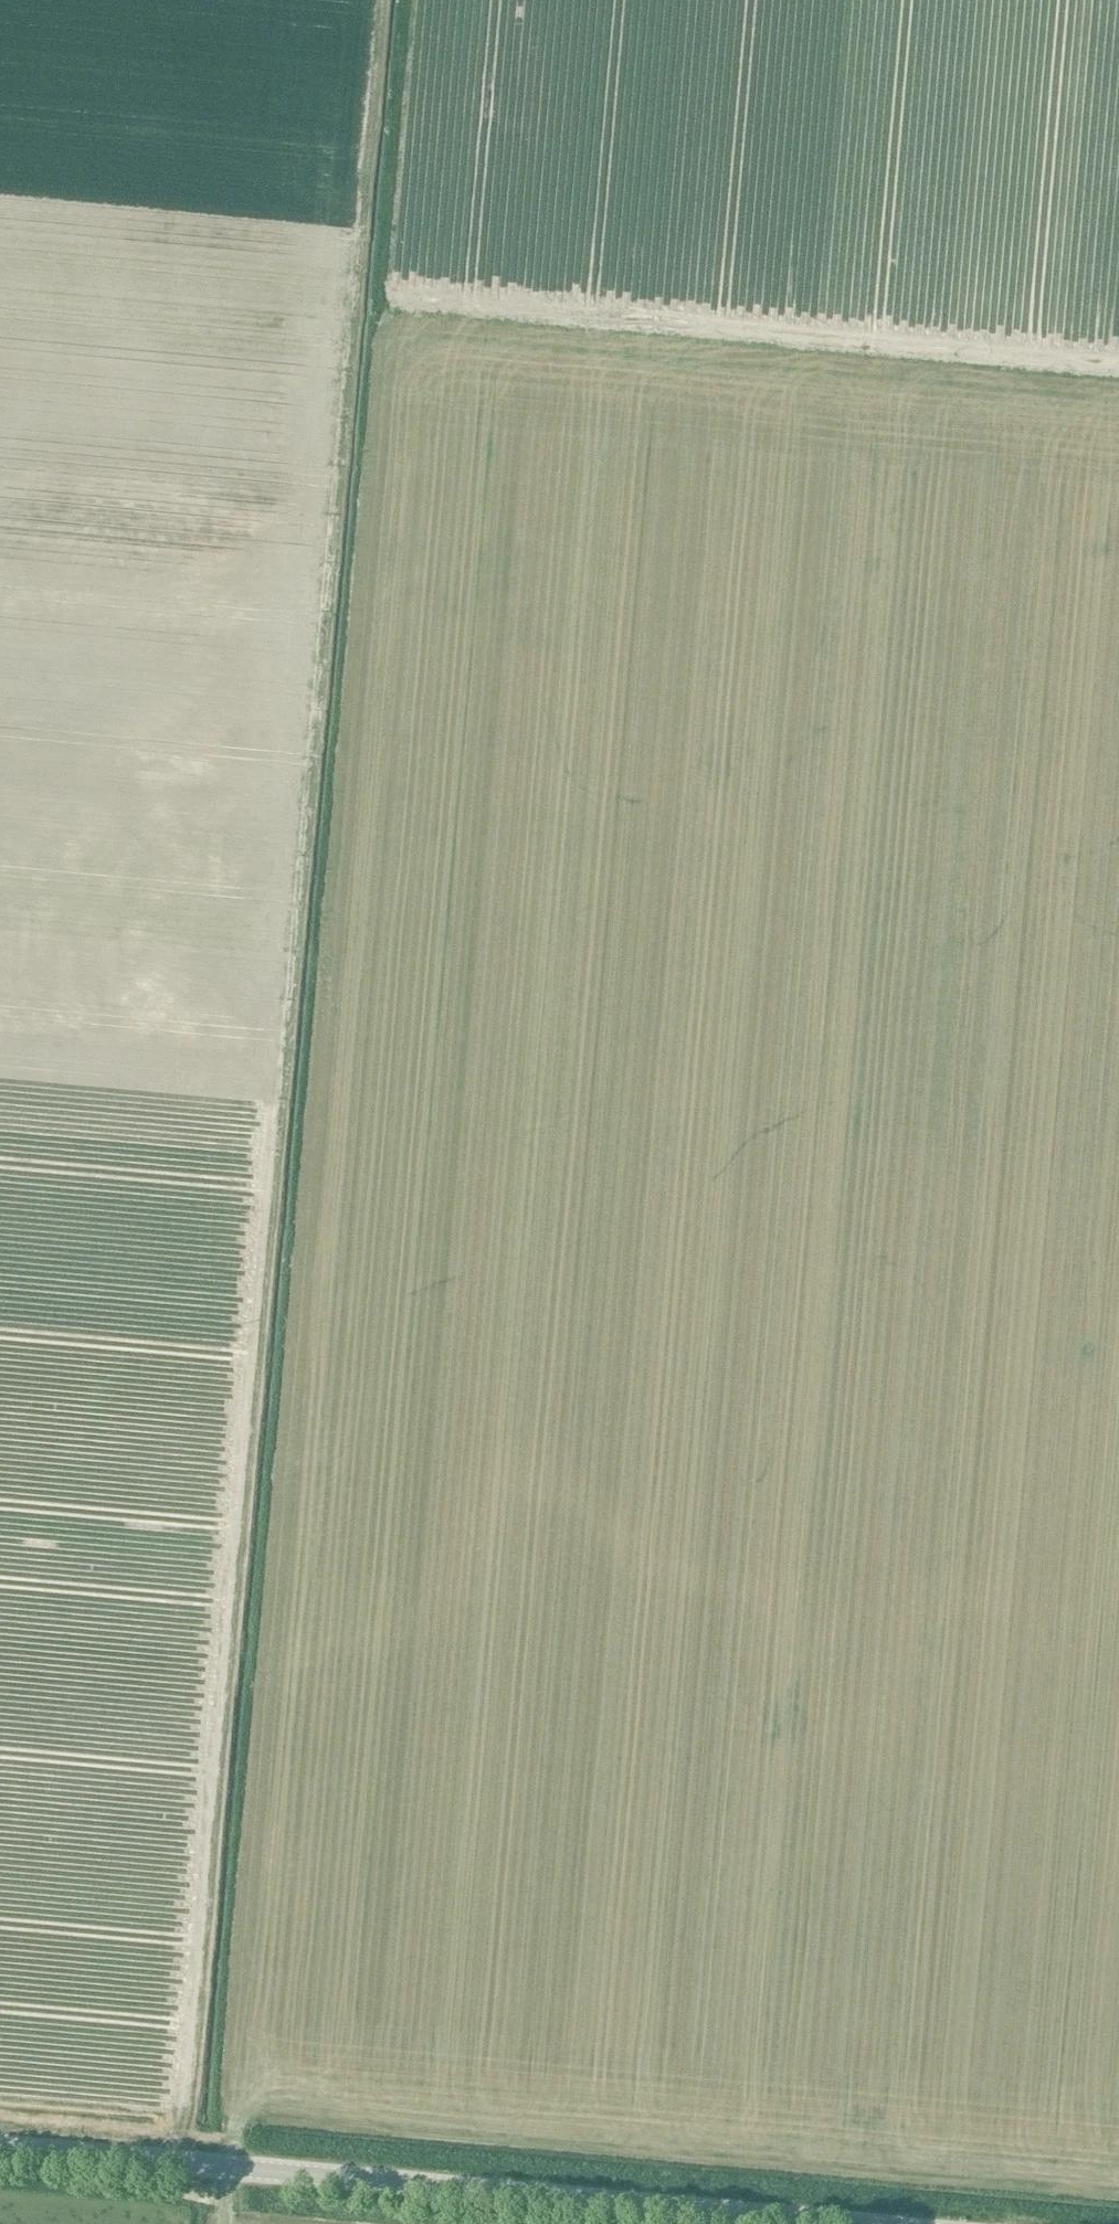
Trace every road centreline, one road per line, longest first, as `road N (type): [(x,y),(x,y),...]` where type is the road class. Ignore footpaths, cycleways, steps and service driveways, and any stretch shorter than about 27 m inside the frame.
road 1 (unclassified): [(820,2223),(0,2149)]

